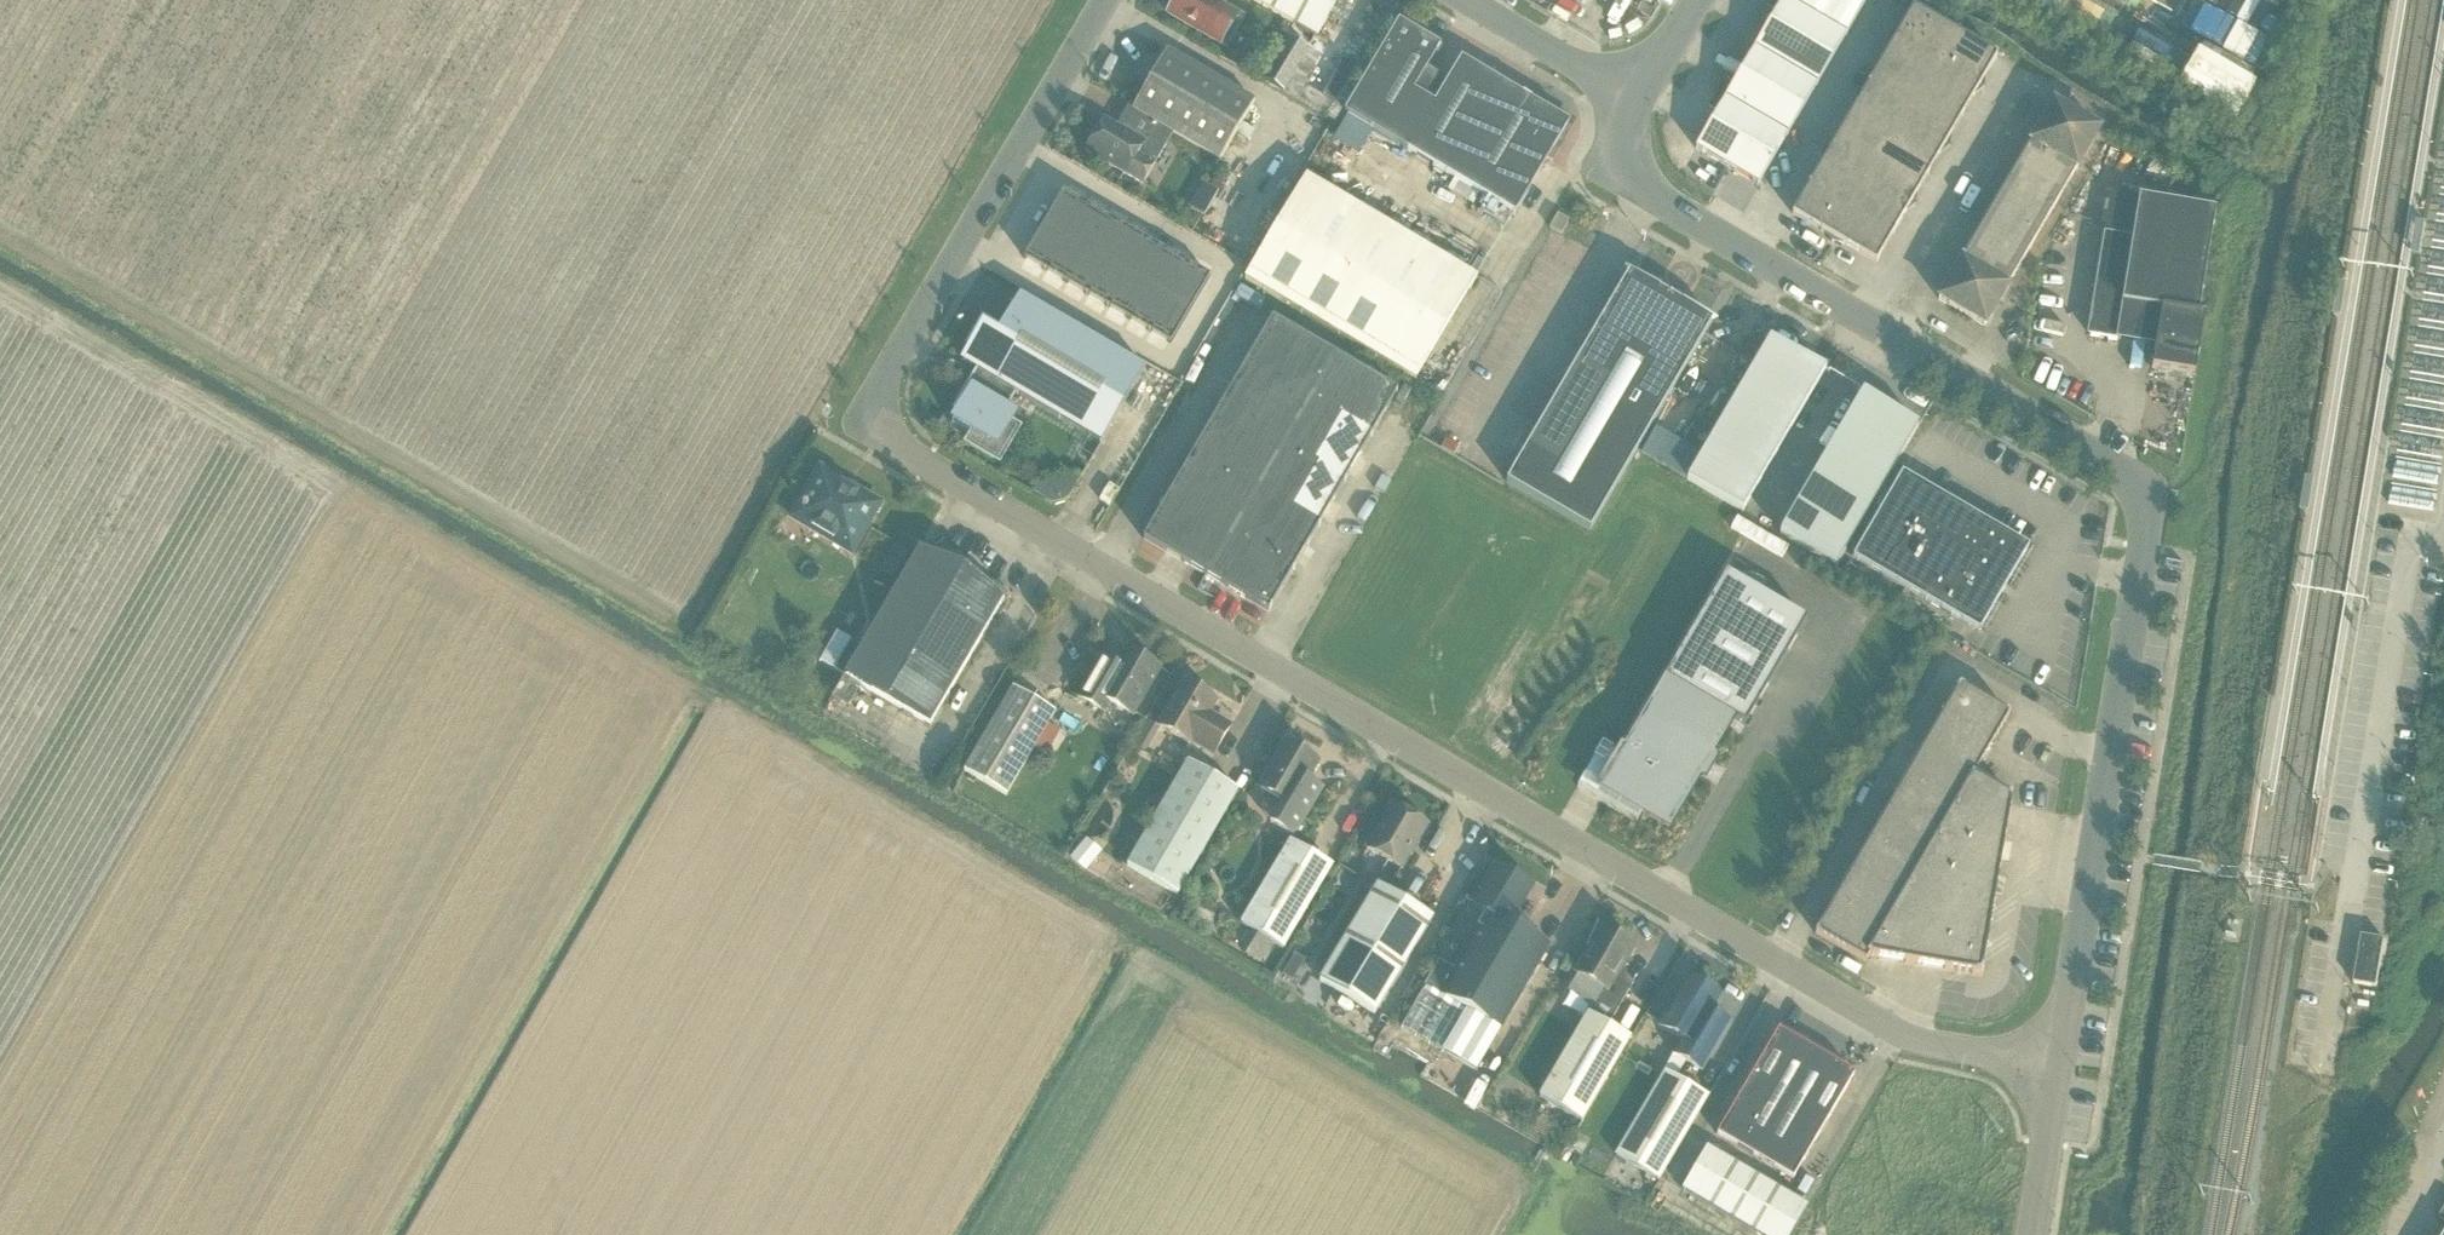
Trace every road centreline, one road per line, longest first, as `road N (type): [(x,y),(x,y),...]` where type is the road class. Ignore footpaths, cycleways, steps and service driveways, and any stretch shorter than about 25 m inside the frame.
road 1 (unclassified): [(2061,1066),(1907,1037),(906,450),(885,398),(890,367),(1105,0)]
road 2 (unclassified): [(1634,97),(1625,149),(1654,196),(2112,460),(2143,494),(2061,1066)]
road 3 (unclassified): [(1468,0),(1634,97)]
road 4 (unclassified): [(2061,1066),(2037,1234)]

